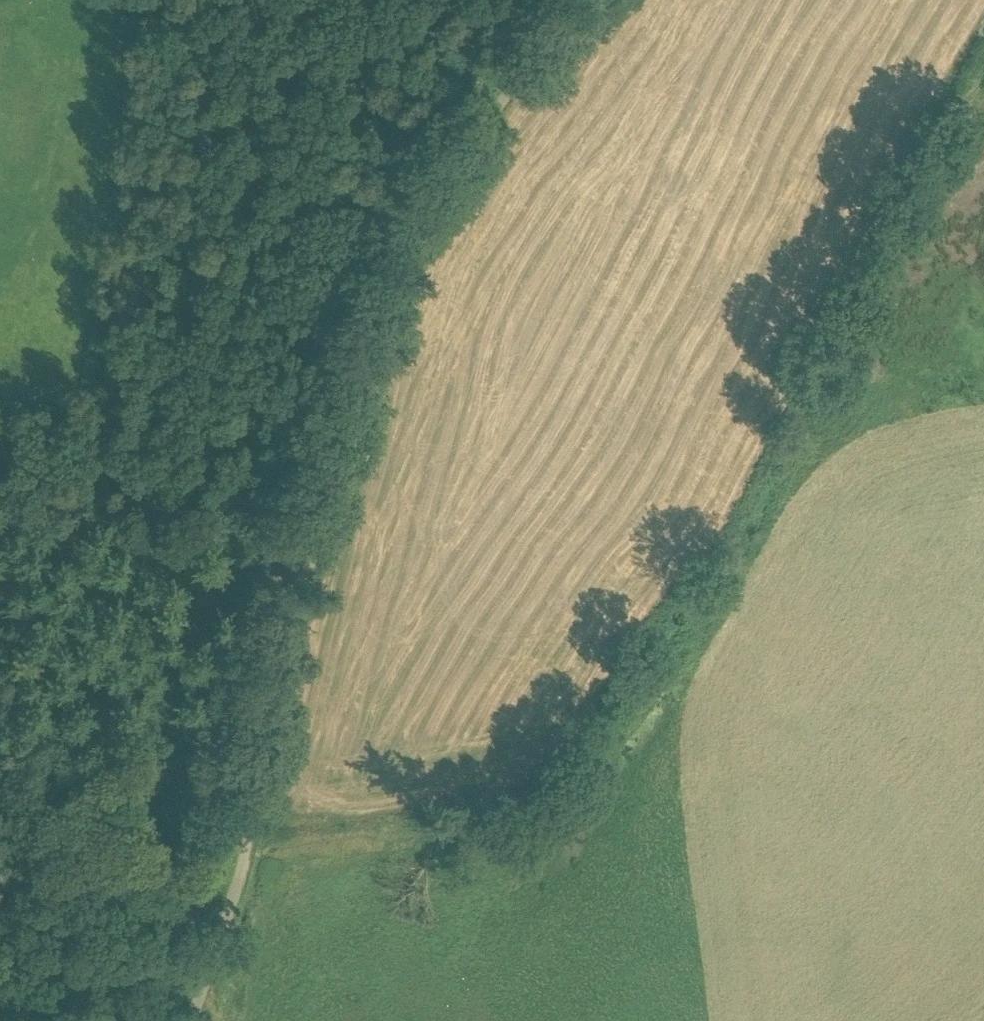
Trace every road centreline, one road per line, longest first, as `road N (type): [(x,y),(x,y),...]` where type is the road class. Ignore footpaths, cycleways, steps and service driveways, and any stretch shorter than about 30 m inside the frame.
road 1 (unclassified): [(185,1020),(215,933),(394,256),(430,186),(578,0)]

